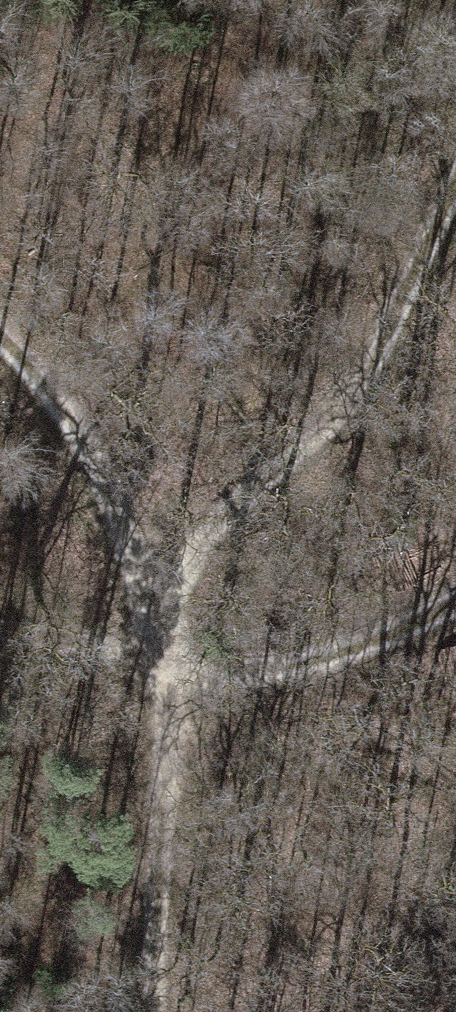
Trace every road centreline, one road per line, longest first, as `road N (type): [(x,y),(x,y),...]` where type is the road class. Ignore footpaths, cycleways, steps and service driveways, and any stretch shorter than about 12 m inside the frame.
road 1 (track): [(158,656),(291,451),(437,195),(455,129)]
road 2 (track): [(158,656),(81,418),(0,328)]
road 3 (track): [(159,1011),(158,656)]
road 4 (track): [(158,656),(263,673),(455,598)]
road 5 (track): [(0,641),(158,656)]

